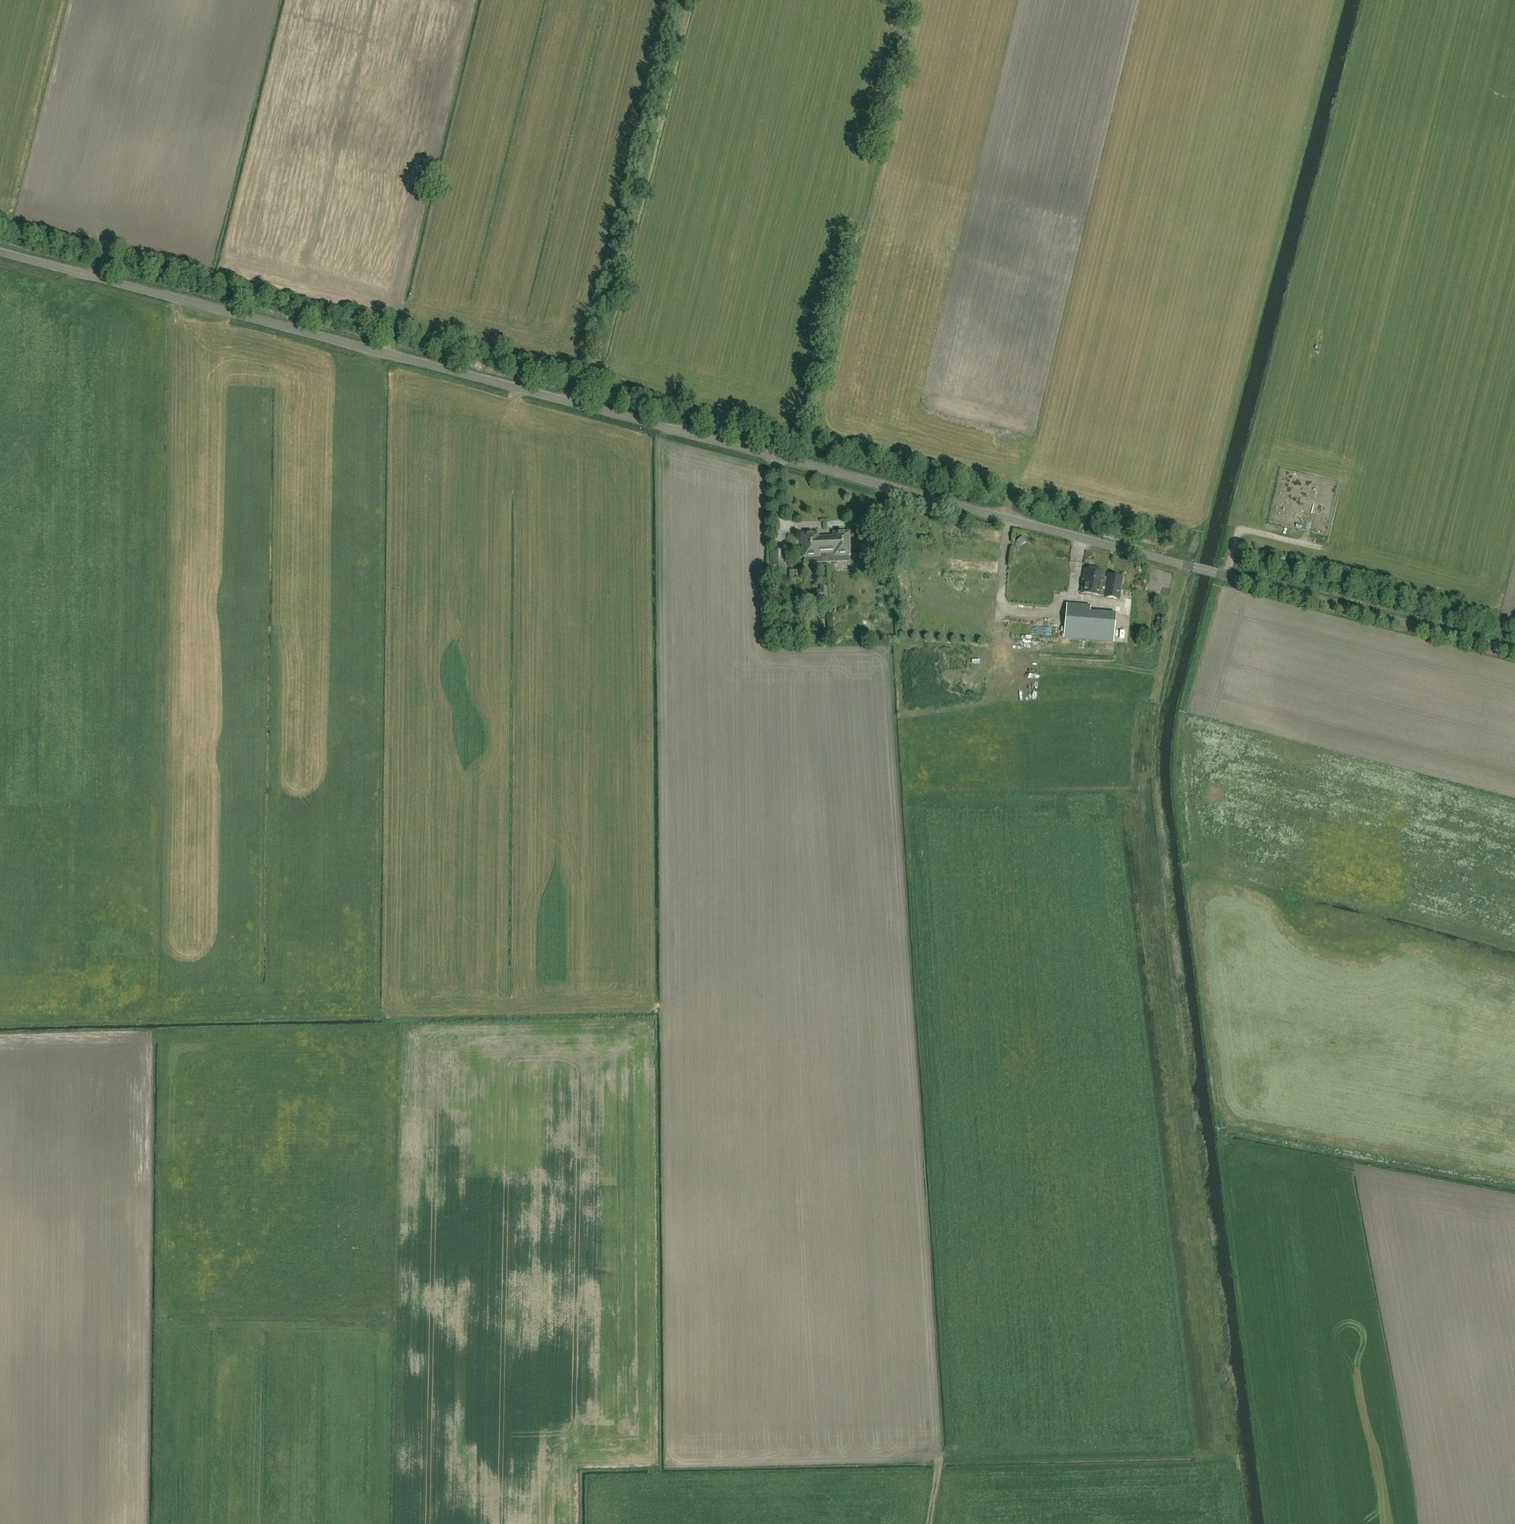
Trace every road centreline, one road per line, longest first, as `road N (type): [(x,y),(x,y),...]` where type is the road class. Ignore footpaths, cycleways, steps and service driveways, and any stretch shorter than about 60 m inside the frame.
road 1 (unclassified): [(1514,653),(0,252)]

